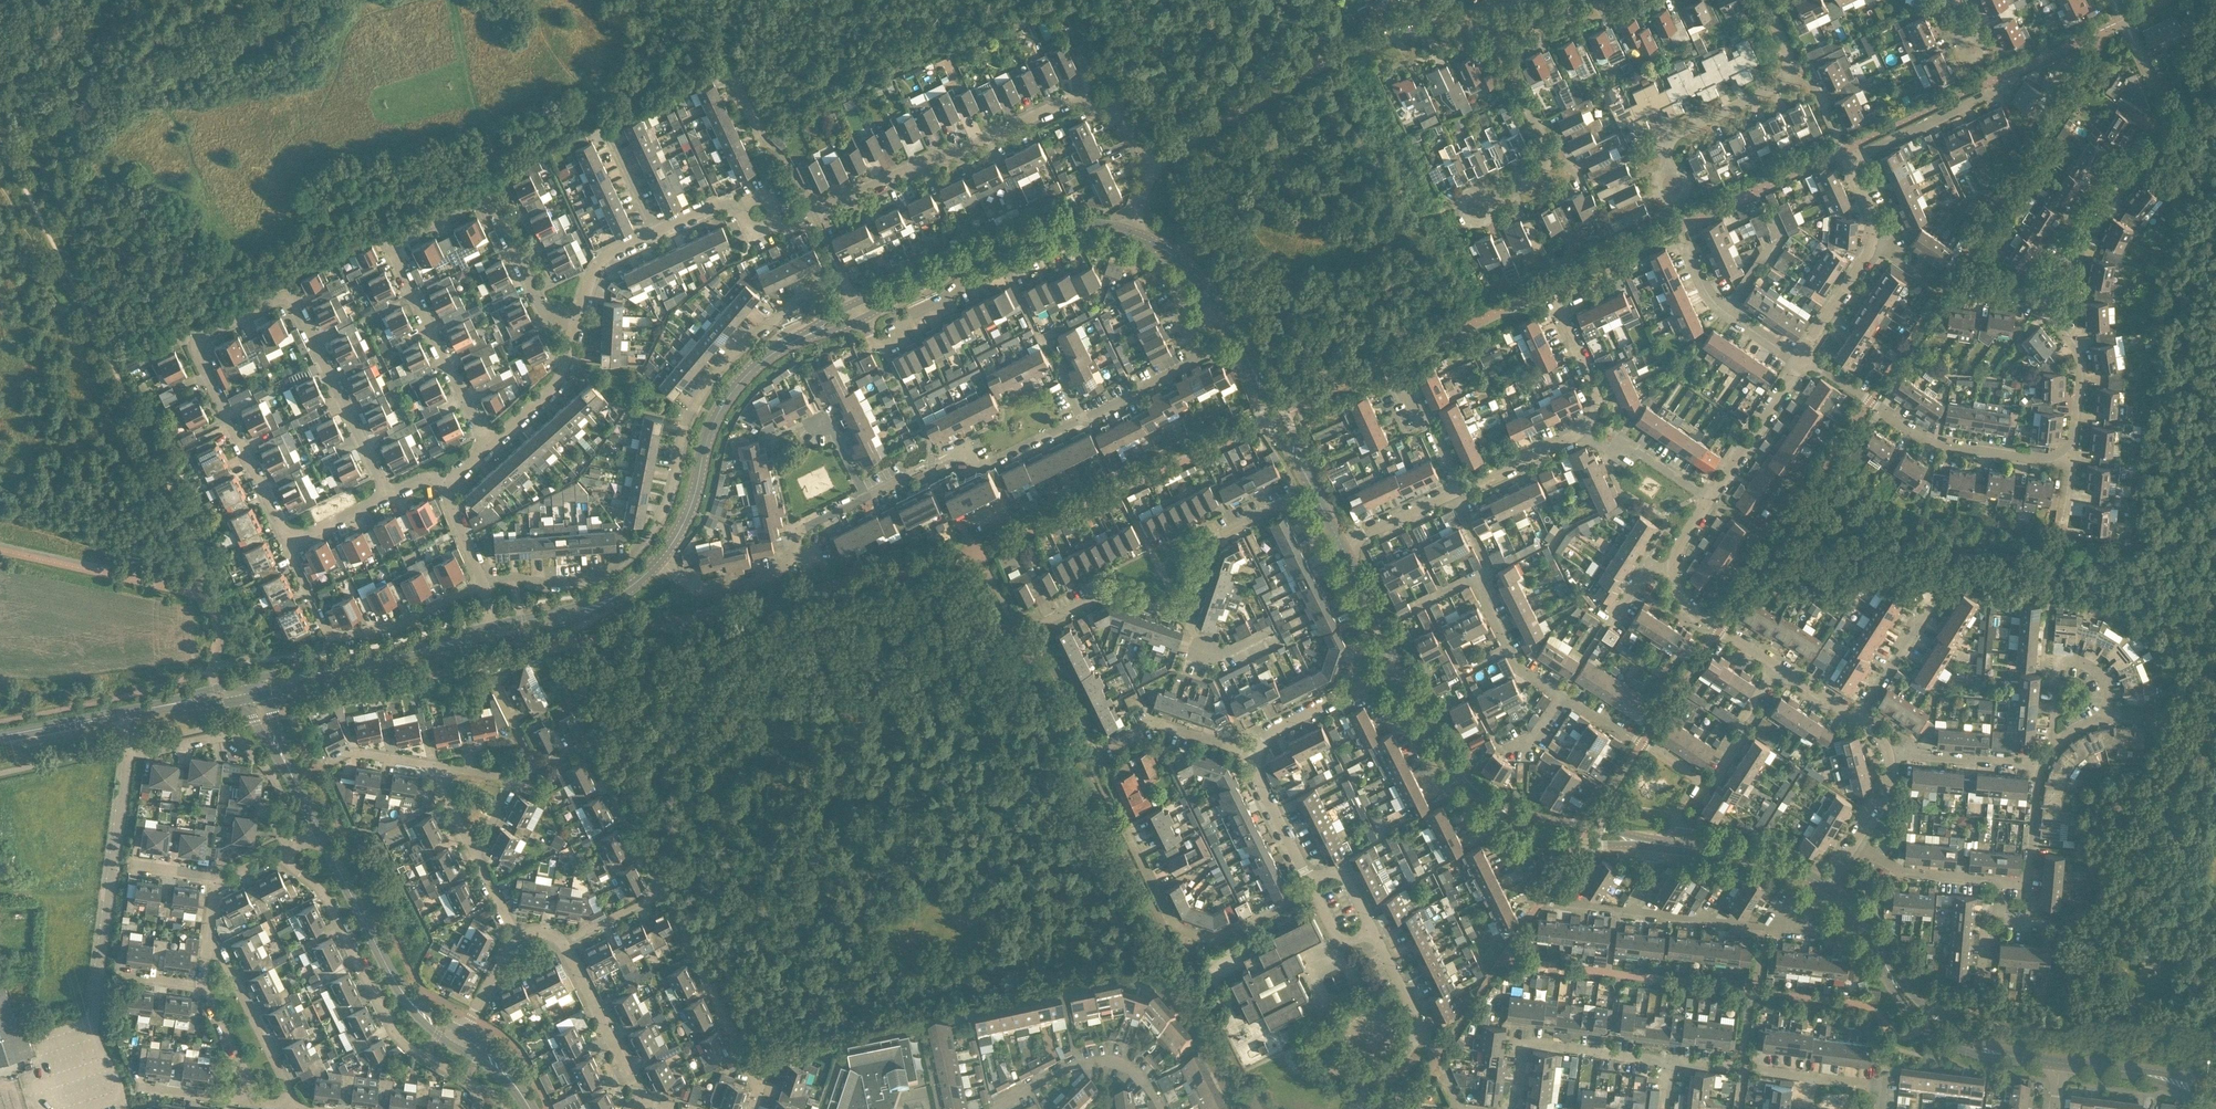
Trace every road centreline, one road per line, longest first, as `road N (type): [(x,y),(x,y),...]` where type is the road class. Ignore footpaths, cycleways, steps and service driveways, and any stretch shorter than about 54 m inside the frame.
road 1 (residential): [(856,303),(839,270),(727,360),(693,413),(645,532),(615,560),(567,577),(481,577)]
road 2 (residential): [(485,437),(391,243),(489,195),(561,344)]
road 3 (residential): [(1192,326),(1163,277),(1109,247),(1037,252),(906,317),(898,341),(884,347),(863,317)]
road 4 (residential): [(1157,170),(1117,110),(1096,103),(936,156),(812,210)]
road 5 (residential): [(1796,360),(1868,247),(1870,207),(1856,178),(1860,158),(1998,91),(1993,81)]
road 6 (residential): [(1179,606),(1211,530),(1289,495),(1301,505),(1357,623),(1359,682)]
road 7 (residential): [(1313,890),(1214,938),(1173,926),(1089,767),(1087,740)]
road 8 (residential): [(476,1108),(480,1084),(408,1042),(386,1011),(329,898),(295,863),(295,841)]
road 9 (residential): [(2038,293),(2040,275),(2156,127),(2156,95),(2112,0)]
road 10 (residential): [(386,491),(291,294),(191,342)]
road 11 (residential): [(1433,24),(1365,47),(1239,114),(1157,170)]
road 12 (tertiary): [(2052,1065),(1992,1054),(1928,1020),(1824,884)]
road 13 (residential): [(1543,896),(1763,934),(1801,914),(1824,884)]
road 14 (residential): [(2076,459),(1936,441),(1796,360)]
road 15 (residential): [(1856,843),(1903,872),(2026,883),(2041,762)]
road 16 (tertiary): [(660,563),(693,503),(708,434),(735,385),(810,332)]
road 17 (residential): [(1543,896),(1439,780),(1387,697),(1359,682)]
road 18 (residential): [(1087,740),(1038,637),(1039,624),(1096,587),(1179,606)]
road 19 (residential): [(481,577),(418,610),(340,635),(282,534)]
road 20 (unclassified): [(96,1019),(123,759)]
road 21 (tertiary): [(1335,539),(1223,310)]
road 22 (residential): [(865,497),(963,448),(973,469),(1080,417)]
road 23 (residential): [(660,563),(702,592),(759,581),(790,563),(800,532),(865,497)]
road 24 (residential): [(1559,697),(1511,654),(1488,609),(1486,563),(1447,484)]
road 25 (residential): [(754,1108),(762,1083),(657,892)]
road 26 (tertiary): [(1129,234),(1088,224),(1029,233),(900,290)]
road 27 (residential): [(1492,200),(1542,176),(1547,154),(1487,15)]
road 28 (residential): [(1506,1108),(1530,1038),(1672,1058)]
road 29 (residential): [(657,892),(586,747),(537,763)]
road 30 (residential): [(282,534),(191,342)]
road 31 (residential): [(1638,740),(1699,779),(1711,771),(1769,660)]
road 32 (residential): [(1660,193),(1666,125),(1768,80),(1776,63)]
road 33 (residential): [(997,1108),(1082,1062),(1109,1062),(1147,1083),(1161,1108)]
road 34 (tertiary): [(409,998),(317,829)]
road 35 (tertiary): [(1824,884),(1755,858),(1640,841)]
road 36 (residential): [(285,1105),(280,1073),(209,938)]
road 37 (residential): [(561,941),(640,1101)]
road 38 (residential): [(2076,459),(2071,332),(2038,293)]
road 39 (tertiary): [(1477,791),(1535,831),(1604,844),(1640,841)]
road 40 (residential): [(1256,755),(1159,726),(1107,744),(1087,740)]
road 41 (tertiary): [(1640,841),(1537,818),(1477,791)]
road 42 (residential): [(1703,496),(1796,360)]
road 43 (tertiary): [(317,829),(245,682)]
road 44 (residential): [(1080,417),(1195,360),(1192,326)]
road 45 (tertiary): [(245,682),(398,646)]
road 46 (residential): [(2041,762),(1887,756)]
road 47 (tertiary): [(1477,791),(1447,758),(1397,662)]
road 48 (residential): [(1769,660),(1678,597),(1667,558)]
road 49 (residential): [(2050,750),(2096,719),(2108,701),(2104,679),(2092,668),(2058,658)]
road 50 (residential): [(561,344),(611,253),(652,231)]
road 51 (residential): [(1449,482),(1583,415)]
road 52 (residential): [(1857,717),(1936,593)]
road 53 (residential): [(1703,496),(1583,415)]
road 54 (tertiary): [(1397,662),(1335,539)]
road 55 (residential): [(1310,879),(1256,755)]
road 56 (residential): [(1583,415),(1587,376),(1545,292)]
road 57 (residential): [(253,1102),(201,980)]
road 58 (tertiary): [(117,711),(245,682)]
road 59 (residential): [(1256,755),(1273,729),(1359,682)]
road 60 (residential): [(1179,606),(1210,658),(1271,630)]
road 61 (residential): [(485,437),(547,378),(564,355),(561,344)]
road 62 (residential): [(253,1102),(129,1086)]
road 63 (residential): [(1335,539),(1447,484)]
road 64 (tertiary): [(1223,310),(1176,257),(1129,234)]

